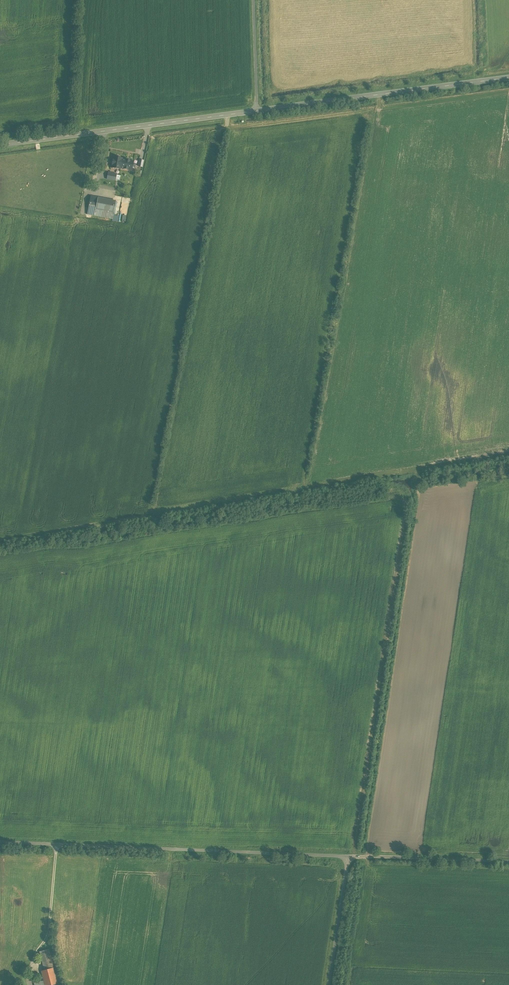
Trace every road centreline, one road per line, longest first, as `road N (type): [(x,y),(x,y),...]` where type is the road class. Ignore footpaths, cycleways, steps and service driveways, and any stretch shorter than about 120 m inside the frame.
road 1 (tertiary): [(0,145),(508,78)]
road 2 (unclassified): [(348,858),(0,842)]
road 3 (unclassified): [(508,864),(348,858)]
road 4 (unclassified): [(348,858),(329,984)]

